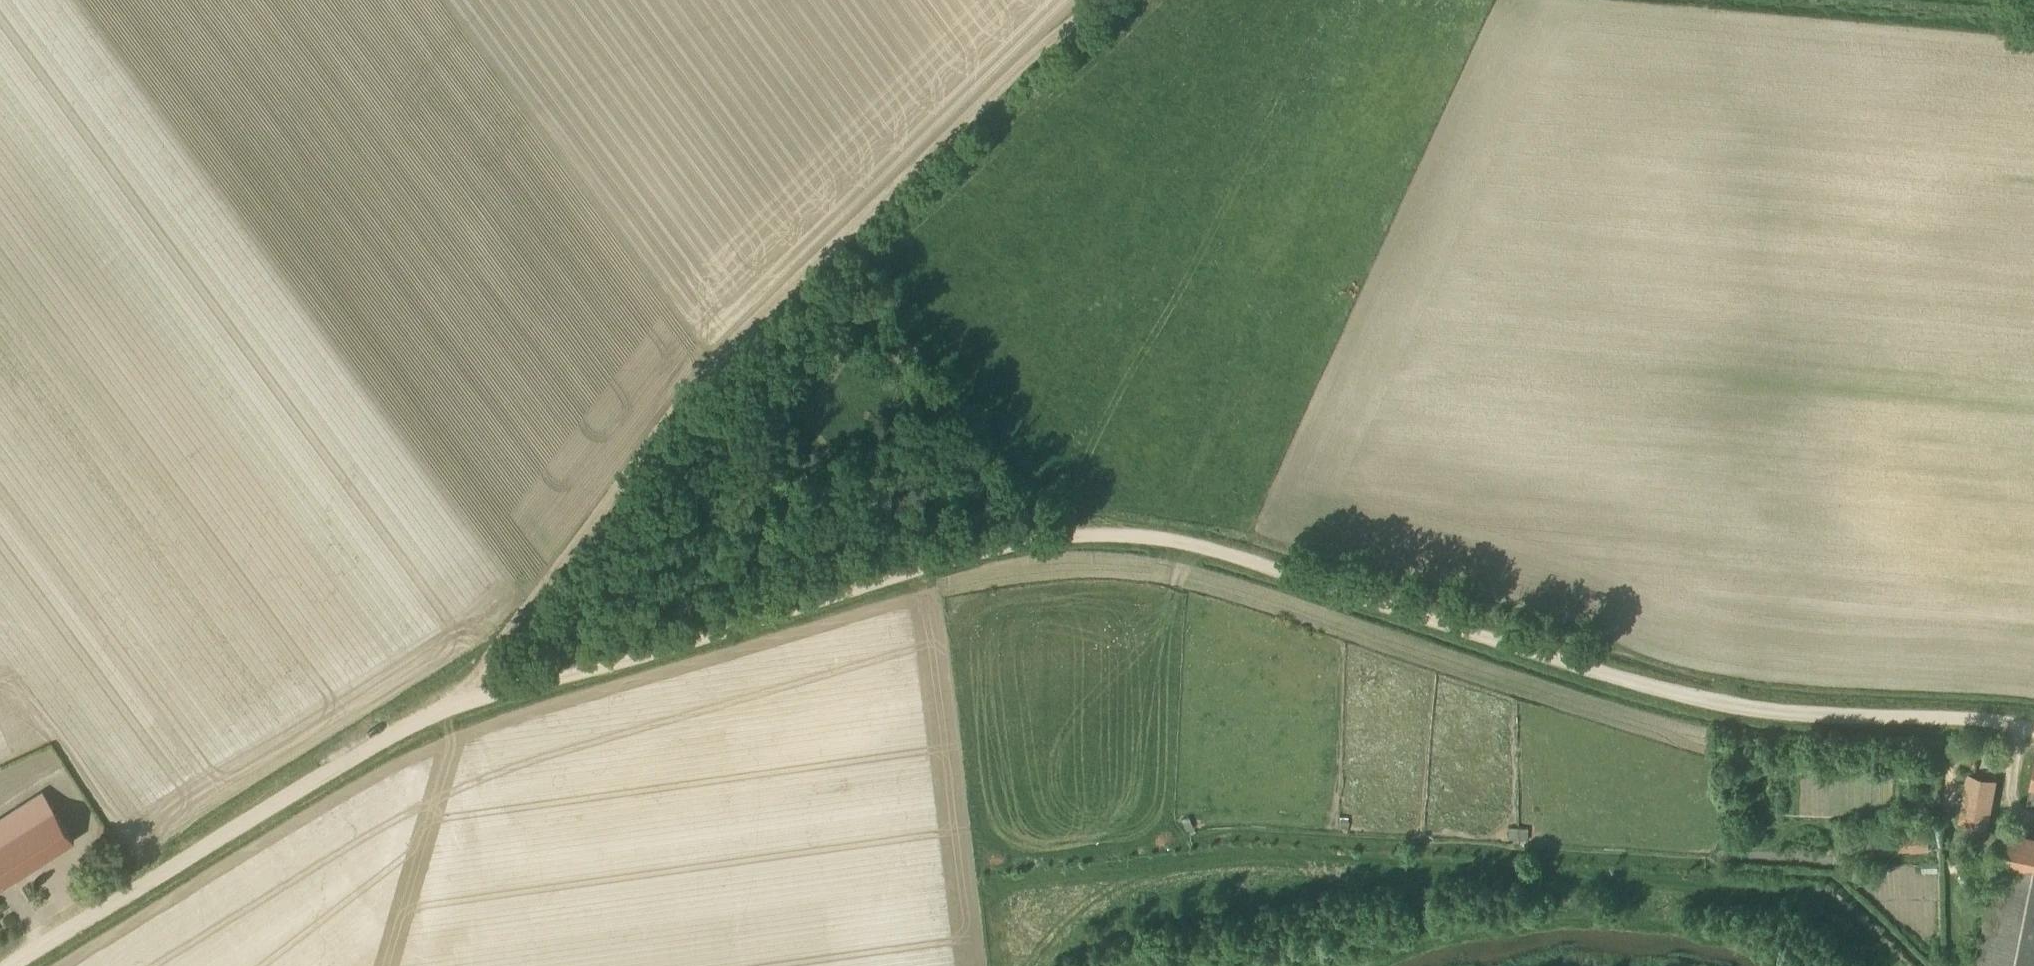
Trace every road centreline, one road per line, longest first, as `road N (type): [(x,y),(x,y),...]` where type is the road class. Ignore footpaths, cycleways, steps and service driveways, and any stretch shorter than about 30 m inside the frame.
road 1 (track): [(11,965),(397,728),(462,701),(934,556),(1059,534),(1198,543),(1722,707),(2033,730)]
road 2 (track): [(1117,0),(643,445),(462,701)]

